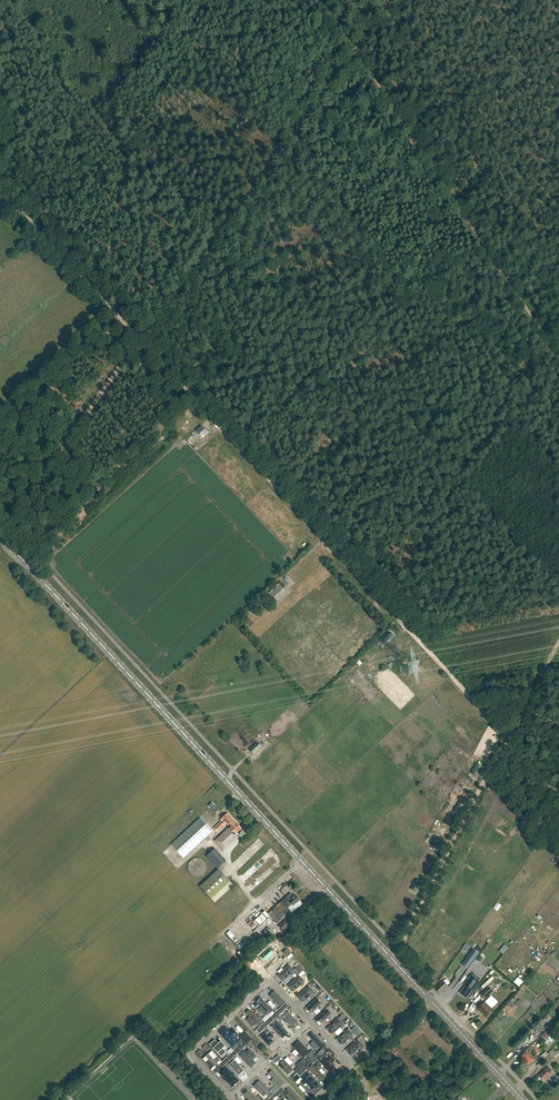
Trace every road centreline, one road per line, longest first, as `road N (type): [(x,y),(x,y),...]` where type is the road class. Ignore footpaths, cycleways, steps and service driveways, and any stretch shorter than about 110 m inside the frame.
road 1 (track): [(0,188),(558,797)]
road 2 (secondary): [(522,1099),(0,534)]
road 3 (track): [(293,132),(0,528)]
road 4 (track): [(507,738),(392,959)]
road 5 (track): [(358,56),(483,243)]
road 6 (residential): [(230,1097),(193,1051),(267,981),(310,1022)]
road 7 (track): [(483,243),(558,358)]

